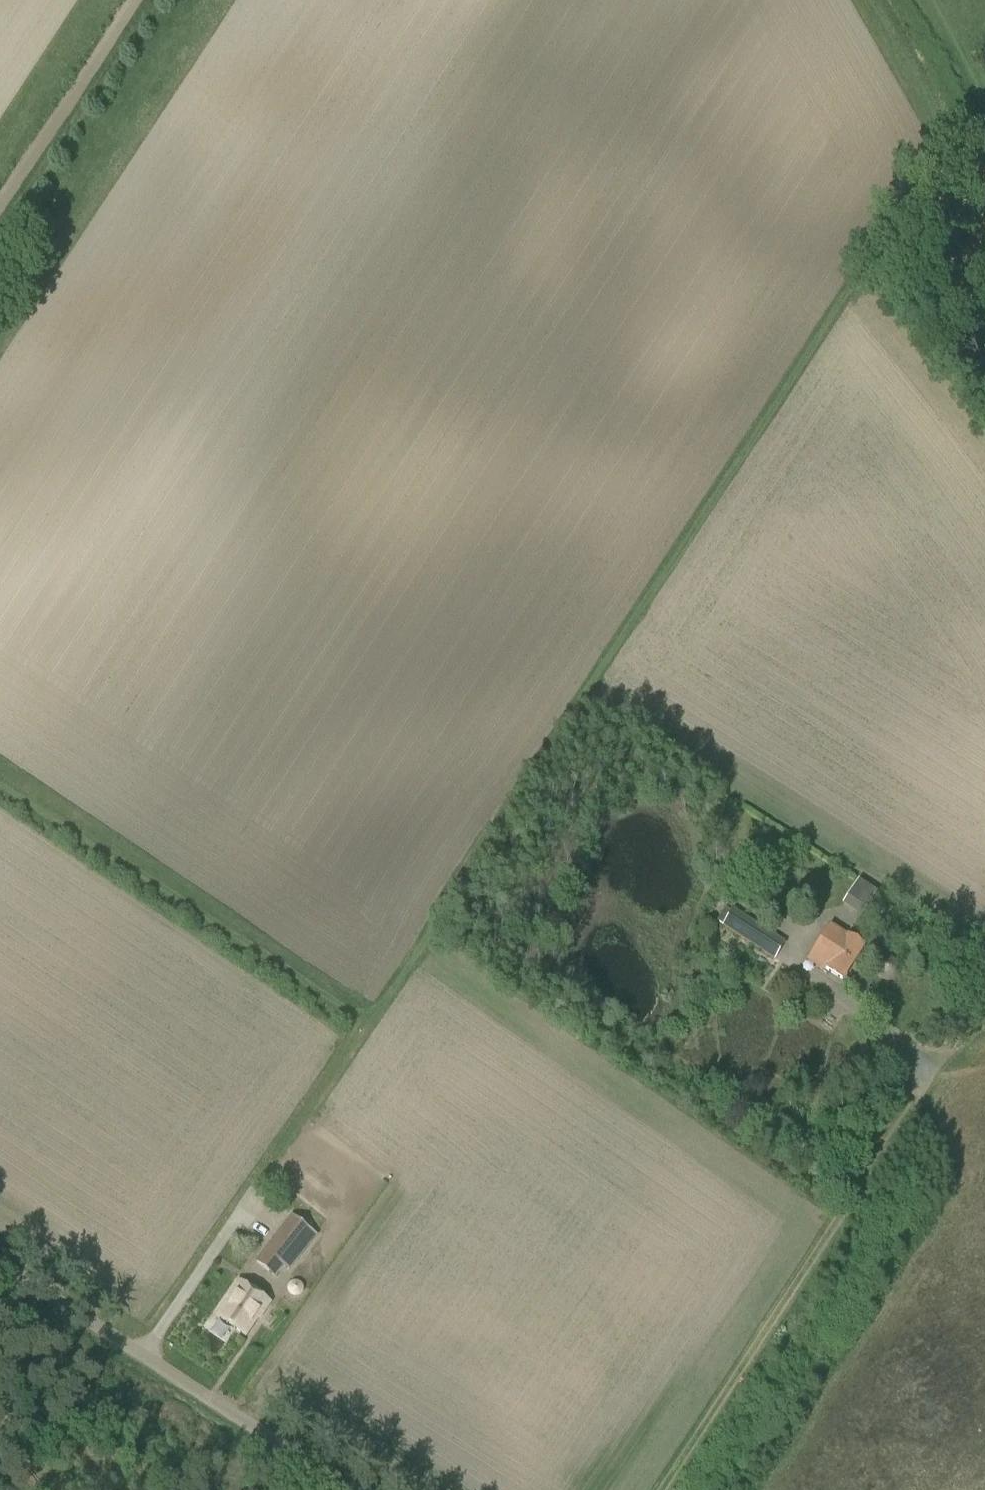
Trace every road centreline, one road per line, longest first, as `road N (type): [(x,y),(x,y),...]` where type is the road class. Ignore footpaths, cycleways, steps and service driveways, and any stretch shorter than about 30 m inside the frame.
road 1 (track): [(656,1489),(934,1058),(967,1024)]
road 2 (unclassified): [(333,1489),(0,1267)]

